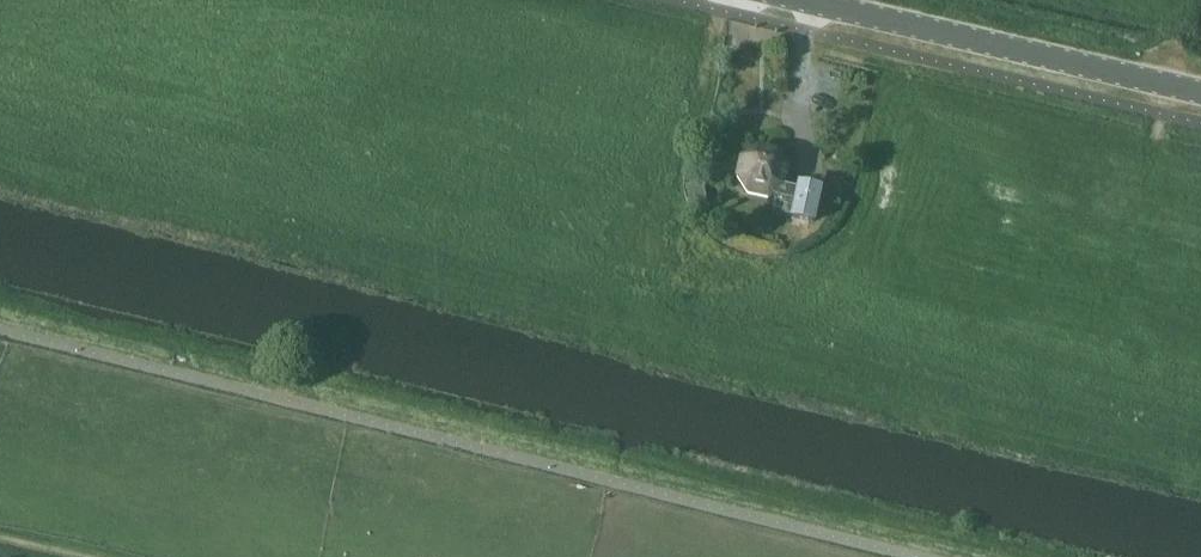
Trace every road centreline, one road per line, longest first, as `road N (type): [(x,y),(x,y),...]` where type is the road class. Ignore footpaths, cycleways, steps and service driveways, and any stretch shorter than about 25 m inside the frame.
road 1 (tertiary): [(1200,92),(806,0)]

